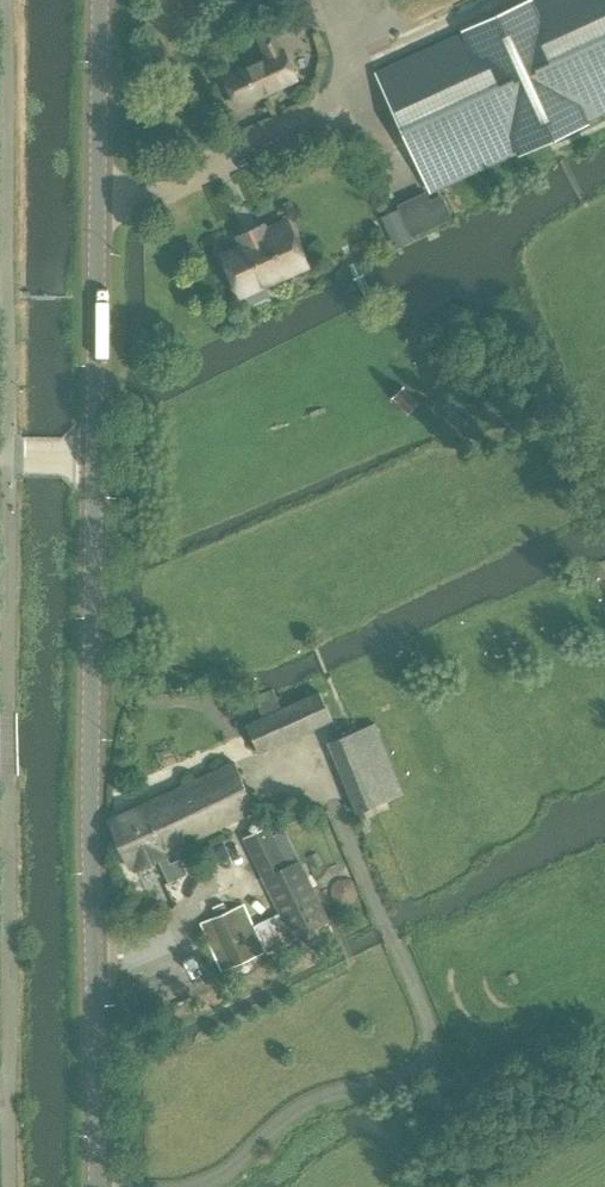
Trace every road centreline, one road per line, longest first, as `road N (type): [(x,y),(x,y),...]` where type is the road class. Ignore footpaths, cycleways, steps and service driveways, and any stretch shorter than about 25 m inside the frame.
road 1 (unclassified): [(11,1186),(3,0)]
road 2 (secondary): [(98,1186),(99,0)]
road 3 (track): [(188,1186),(232,1169),(313,1100),(395,1082),(419,1069),(431,1049),(429,1025),(315,757),(259,781)]
road 4 (track): [(243,869),(194,891),(175,939),(135,959),(93,957)]

